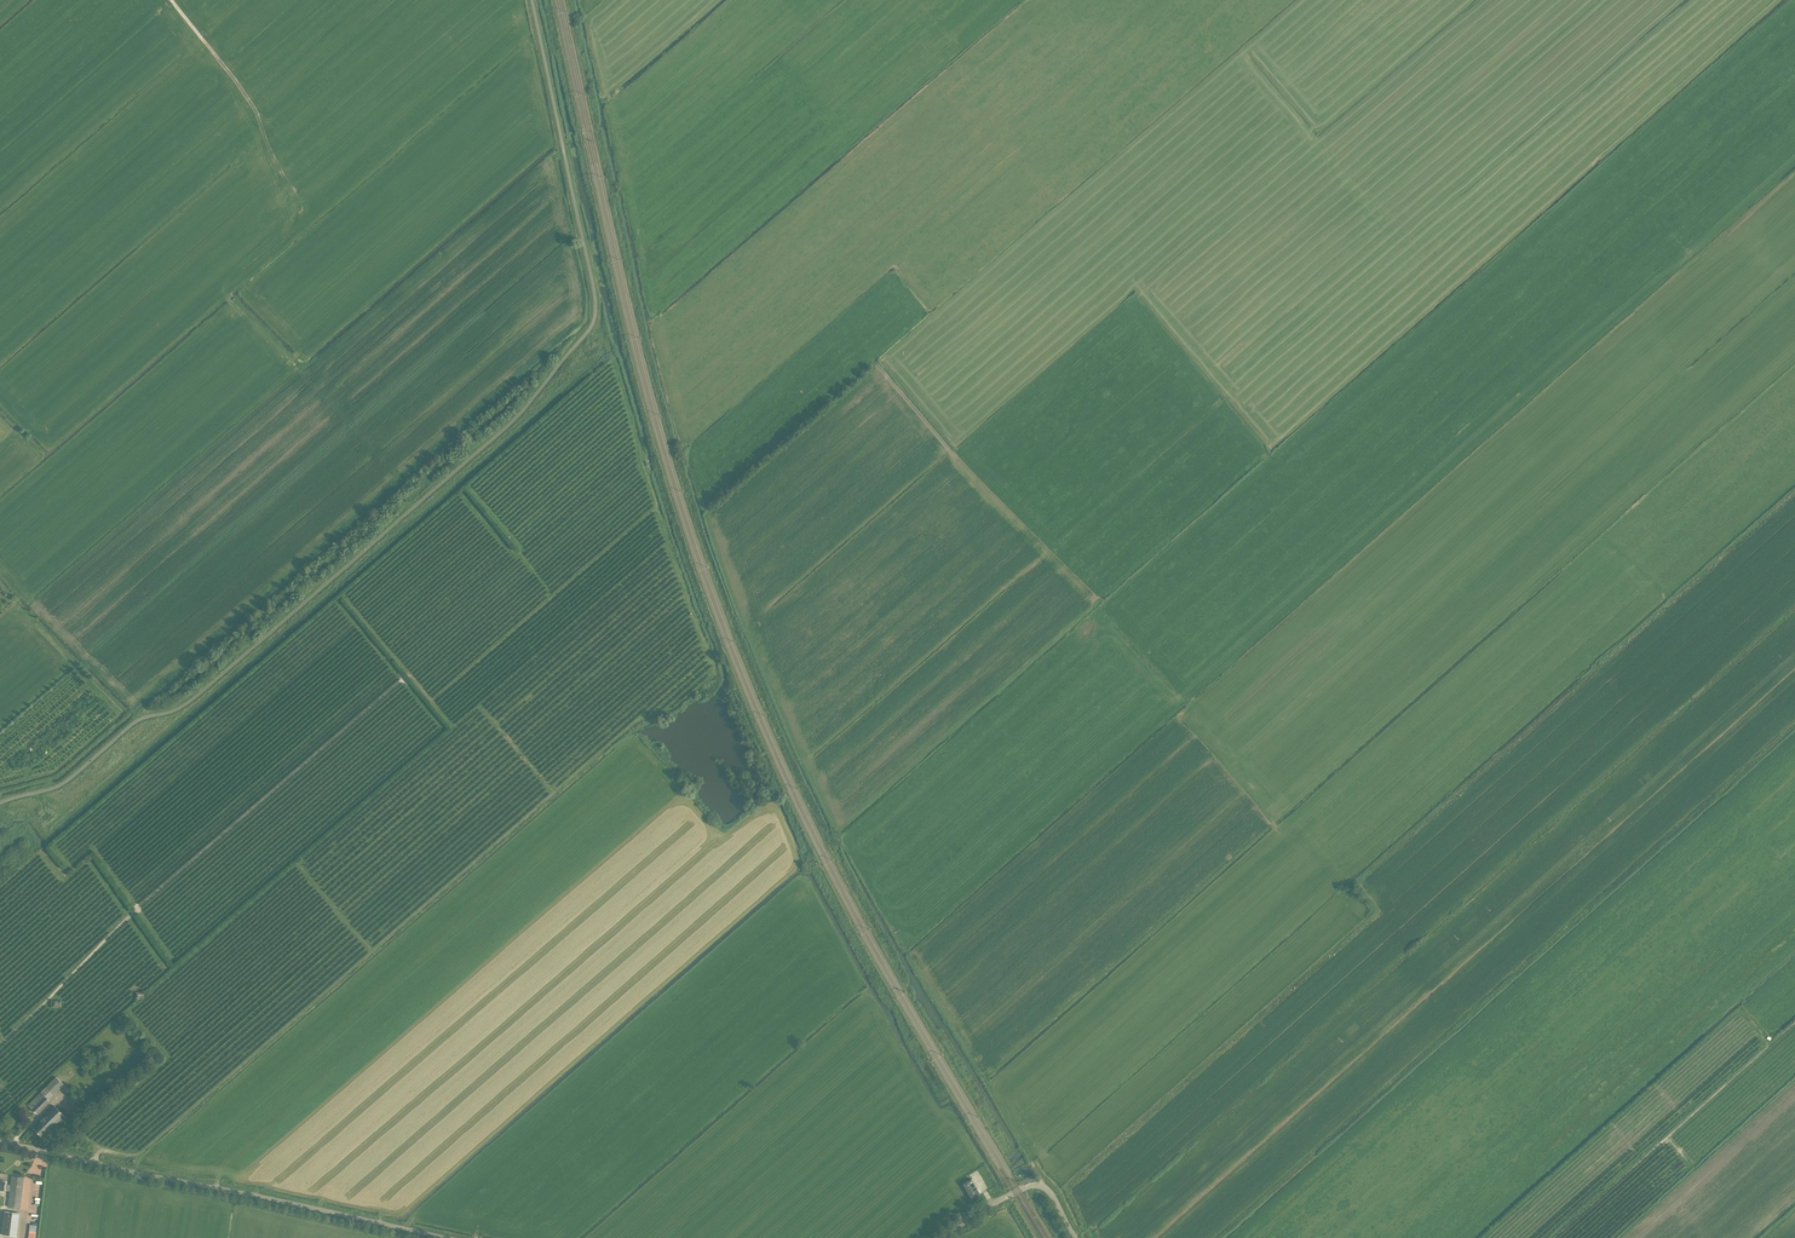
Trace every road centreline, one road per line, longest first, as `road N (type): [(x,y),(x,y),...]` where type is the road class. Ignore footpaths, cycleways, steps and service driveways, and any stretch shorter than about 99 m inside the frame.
road 1 (track): [(499,728),(553,793),(140,1153),(99,1149),(95,1161)]
road 2 (track): [(408,677),(139,909),(0,1046)]
road 3 (unclassified): [(462,1237),(0,1141)]
road 4 (track): [(1553,1237),(1768,1045)]
road 5 (unclassified): [(1077,1237),(1049,1191),(1037,1185),(988,1204),(942,1237)]
road 6 (track): [(171,0),(239,84),(264,133)]

